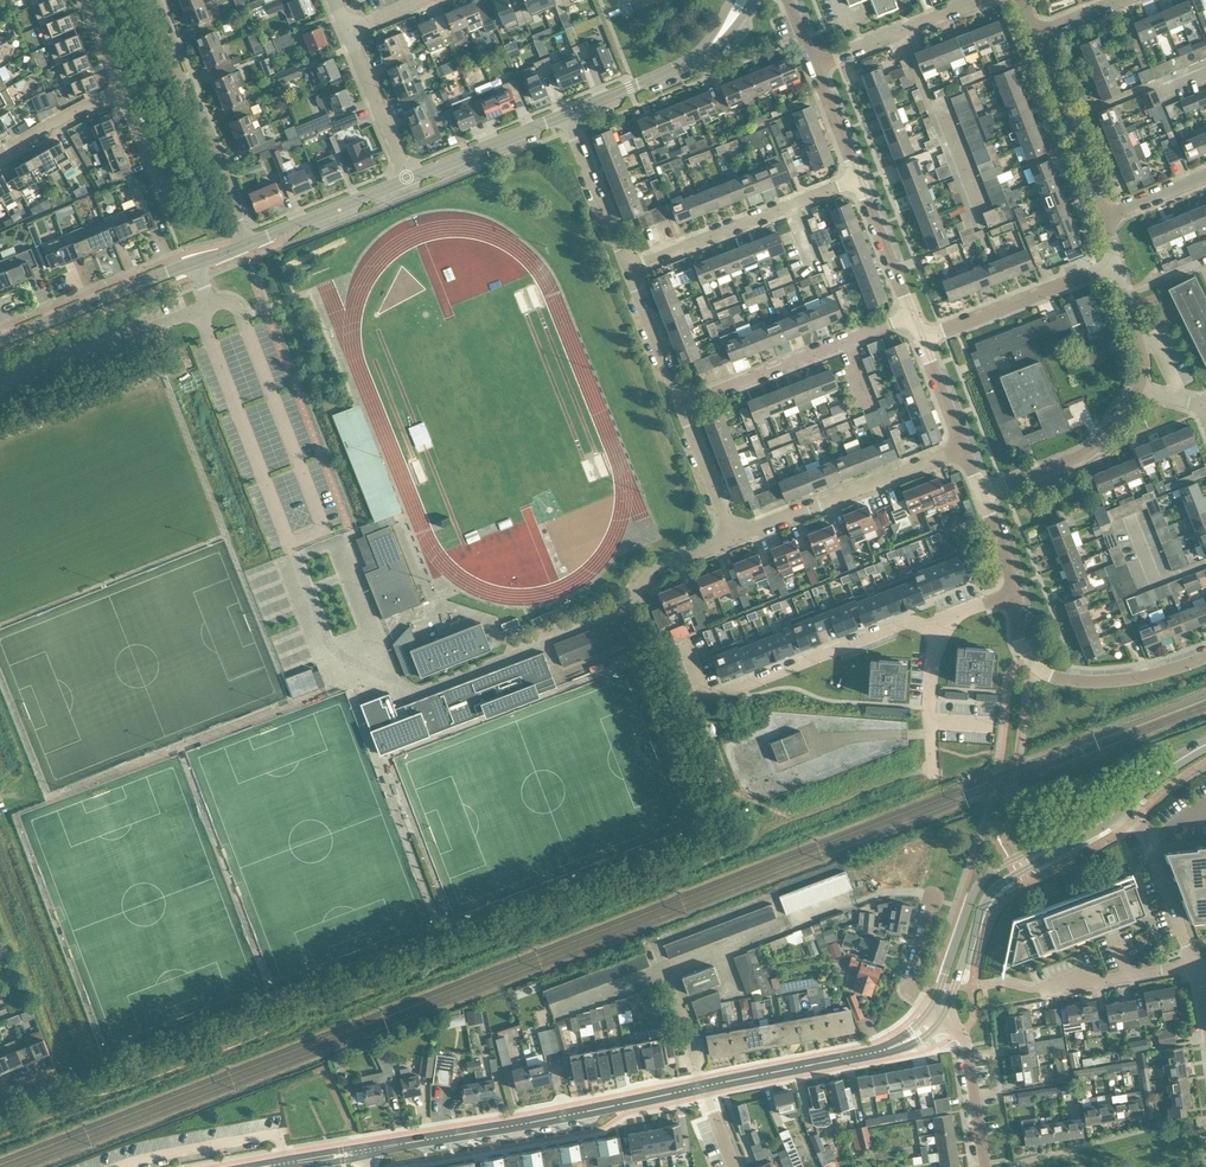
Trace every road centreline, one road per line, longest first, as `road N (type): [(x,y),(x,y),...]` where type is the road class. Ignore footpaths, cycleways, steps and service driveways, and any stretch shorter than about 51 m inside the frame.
road 1 (tertiary): [(364,1151),(702,1087)]
road 2 (residential): [(682,642),(703,693),(715,698),(905,624),(940,634)]
road 3 (tertiary): [(1122,808),(985,877),(932,1009)]
road 4 (tertiary): [(944,1016),(988,898),(1122,808)]
road 5 (tertiary): [(0,341),(247,243)]
road 6 (residential): [(247,243),(151,0)]
road 7 (residential): [(627,272),(858,178)]
road 8 (residential): [(680,407),(912,316)]
road 9 (residential): [(732,538),(963,448)]
road 10 (tertiary): [(743,0),(689,64),(565,115)]
road 11 (residential): [(920,339),(1116,263)]
road 12 (residential): [(1139,388),(1090,450),(982,497)]
road 13 (residential): [(1035,35),(1105,217)]
road 14 (residential): [(1027,657),(1050,676),(1085,681),(1152,675),(1205,656)]
road 15 (tertiary): [(702,1087),(883,1050)]
road 16 (residential): [(814,65),(983,0)]
road 17 (tertiary): [(407,179),(247,243)]
road 18 (tertiary): [(565,115),(407,179)]
road 19 (residential): [(627,272),(565,115)]
road 20 (residential): [(407,179),(345,30)]
road 21 (residential): [(985,1166),(967,1050),(944,1016)]
road 22 (residential): [(1039,989),(1194,965)]
road 23 (residential): [(858,178),(912,316)]
road 24 (residential): [(680,407),(627,272)]
road 25 (residential): [(732,538),(680,407)]
road 26 (residential): [(0,159),(122,93)]
road 27 (residential): [(940,634),(930,692),(932,767)]
road 28 (residential): [(665,970),(789,923)]
road 29 (residential): [(1150,844),(1194,965)]
road 30 (residential): [(1116,263),(1141,361),(1139,388)]
road 31 (residential): [(932,1009),(908,987),(930,896)]
road 32 (residential): [(631,602),(654,569),(732,538)]
road 33 (residential): [(702,1087),(665,970)]
road 34 (residential): [(814,65),(858,178)]

